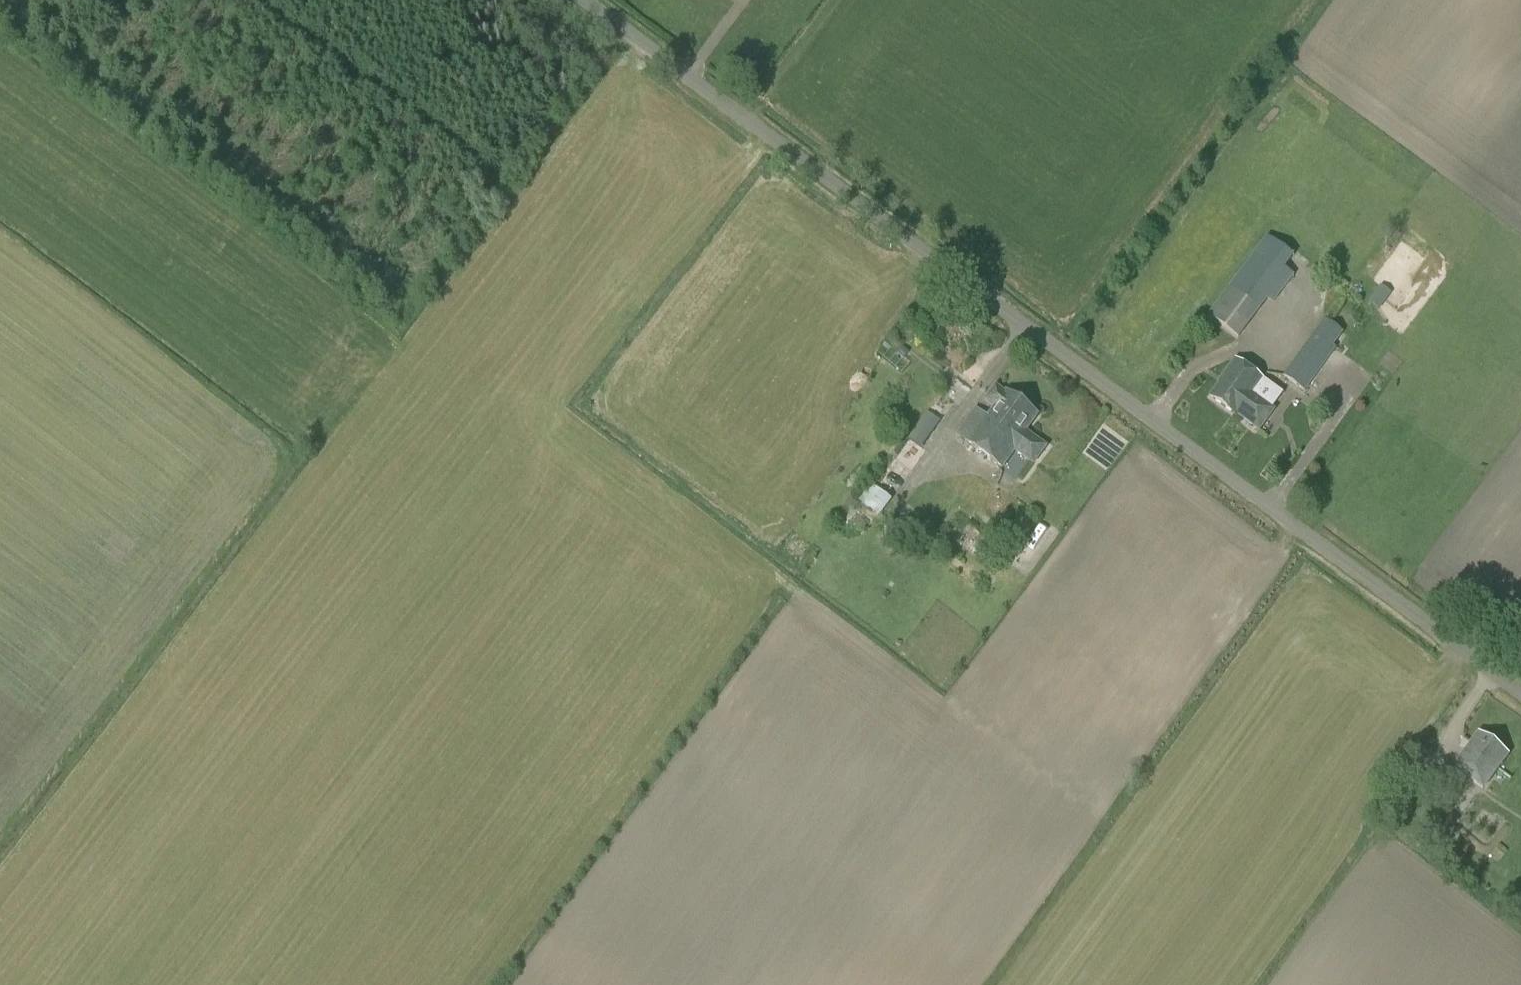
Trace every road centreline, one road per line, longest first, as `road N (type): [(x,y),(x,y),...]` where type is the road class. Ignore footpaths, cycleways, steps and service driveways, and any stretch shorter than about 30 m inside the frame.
road 1 (unclassified): [(1520,718),(932,289),(574,0)]

